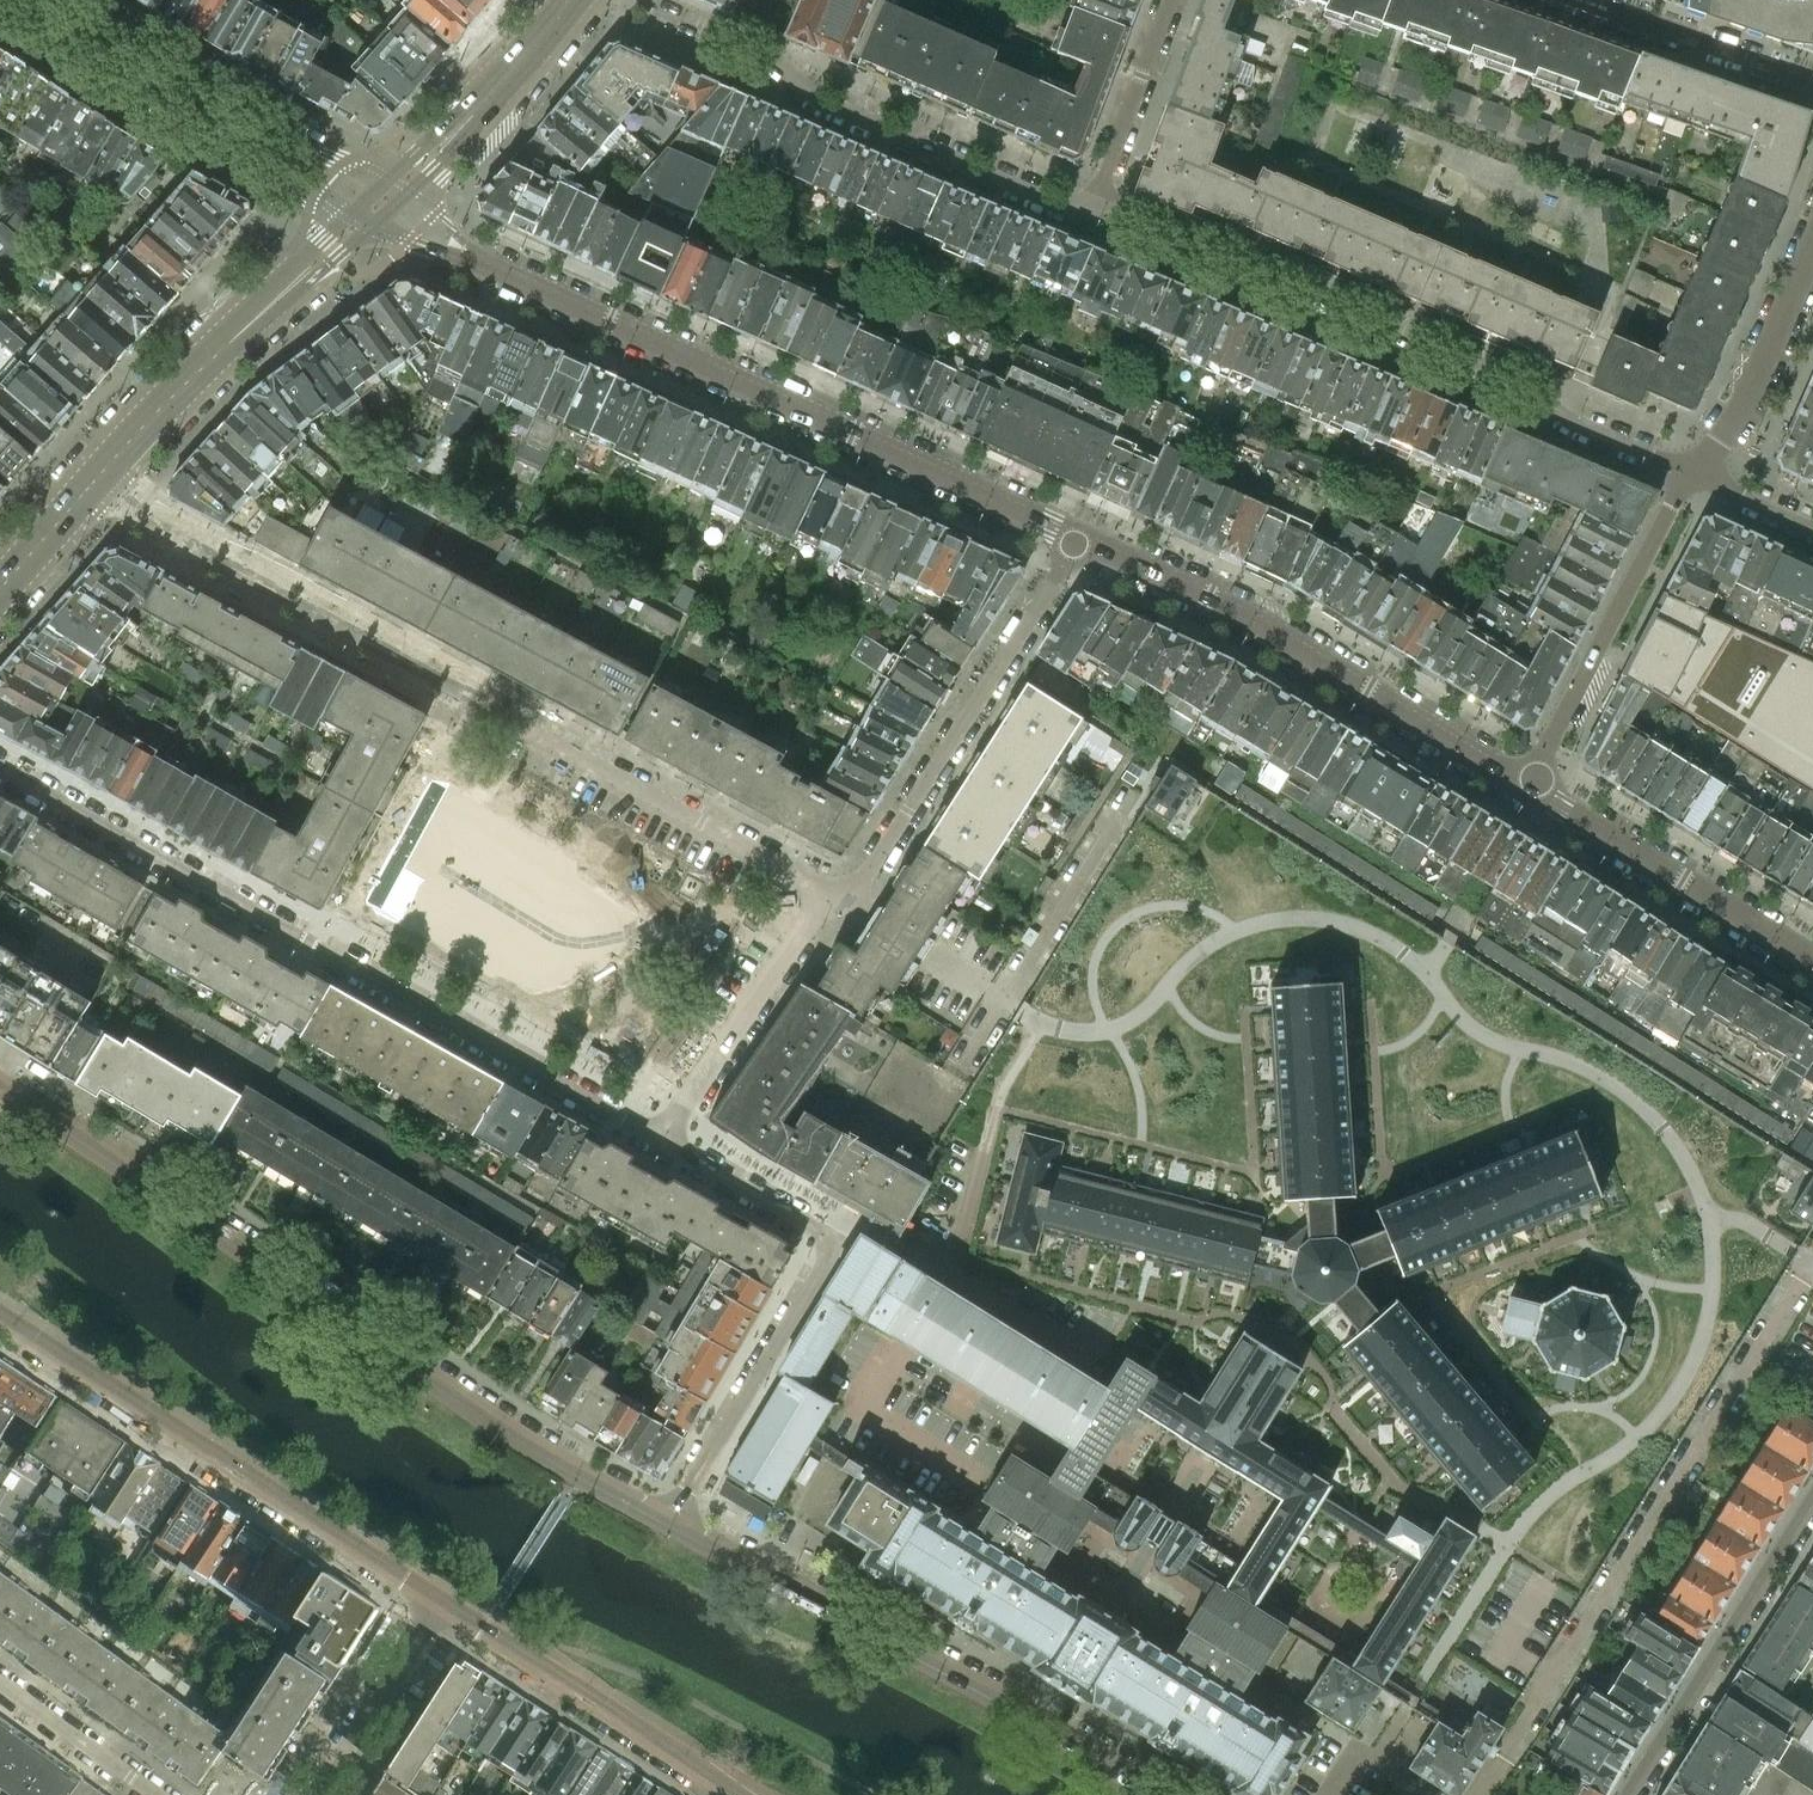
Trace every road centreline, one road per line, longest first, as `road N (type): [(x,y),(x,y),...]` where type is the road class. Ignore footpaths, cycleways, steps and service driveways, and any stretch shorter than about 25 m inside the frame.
road 1 (residential): [(842,895),(83,495)]
road 2 (residential): [(672,1517),(579,1468),(0,1089)]
road 3 (residential): [(0,764),(658,1139)]
road 4 (residential): [(1699,477),(1094,214)]
road 5 (residential): [(479,262),(1075,539)]
road 6 (residential): [(1164,1794),(672,1517)]
road 7 (residential): [(658,1139),(833,1241),(672,1517)]
road 8 (residential): [(0,1324),(436,1602)]
road 9 (residential): [(1075,539),(1248,616),(1527,785)]
road 10 (residential): [(1094,214),(820,95),(779,56),(665,0)]
road 11 (residential): [(1075,539),(908,809),(842,895)]
road 12 (residential): [(1699,477),(1669,508),(1527,785)]
road 13 (residential): [(1812,1494),(1626,1794)]
road 14 (residential): [(436,1602),(727,1794)]
road 15 (residential): [(1527,785),(1812,959)]
road 16 (residential): [(842,895),(805,928),(658,1139)]
road 17 (residential): [(1699,477),(1722,444),(1812,236)]
road 18 (residential): [(1812,90),(1561,0)]
road 19 (tertiary): [(253,134),(34,0)]
road 20 (tertiary): [(252,318),(83,495)]
road 21 (residential): [(1174,0),(1094,214)]
road 22 (residential): [(436,1602),(313,1794)]
road 23 (residential): [(155,1794),(0,1684)]
road 24 (tertiary): [(252,318),(300,290),(366,230)]
road 25 (tertiary): [(384,186),(352,163),(253,134)]
road 26 (tertiary): [(487,96),(384,186)]
road 27 (tertiary): [(344,221),(252,318)]
road 28 (tertiary): [(403,195),(487,96)]
road 29 (tertiary): [(572,0),(487,96)]
road 30 (tertiary): [(83,495),(0,590)]
road 31 (tertiary): [(253,134),(344,221)]
road 32 (residential): [(1812,524),(1699,477)]

